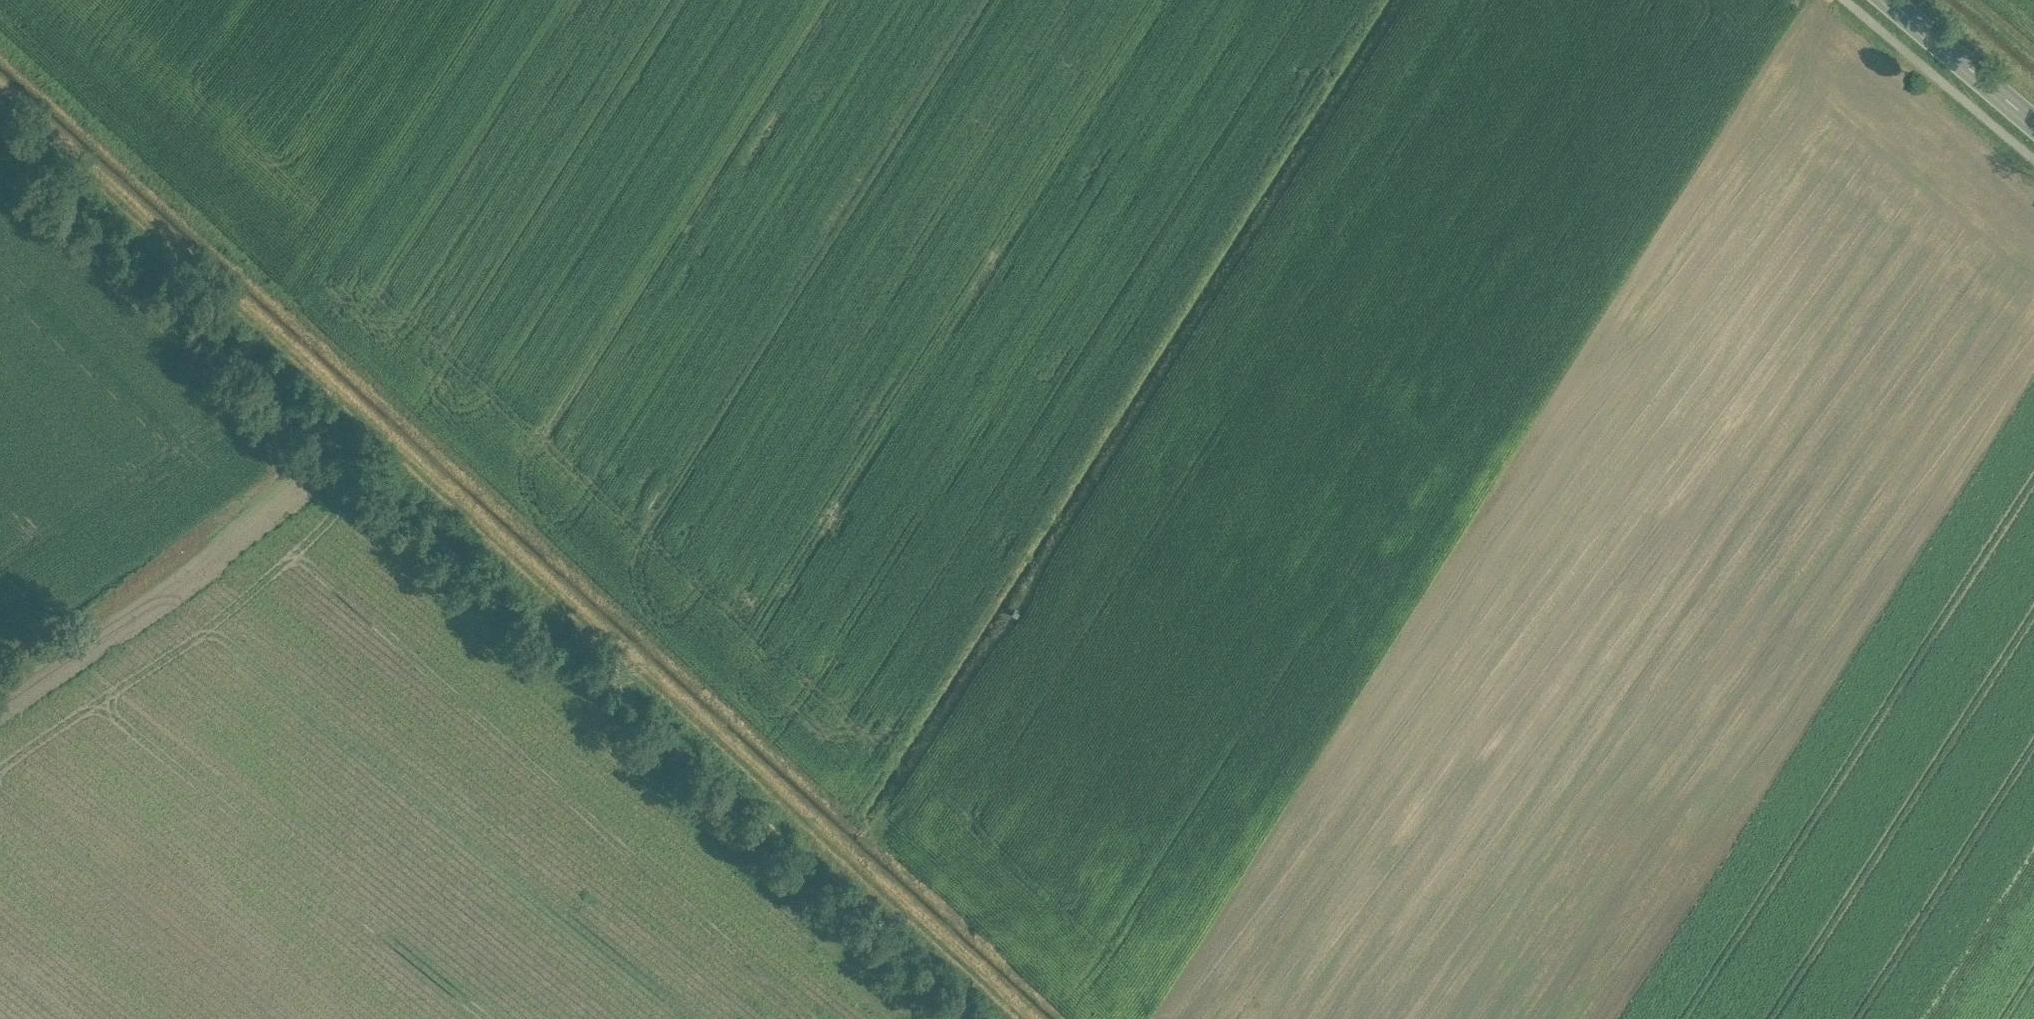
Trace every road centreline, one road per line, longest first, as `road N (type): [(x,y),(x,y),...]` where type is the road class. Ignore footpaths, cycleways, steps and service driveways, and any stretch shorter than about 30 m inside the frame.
road 1 (secondary): [(2033,121),(1891,0)]

